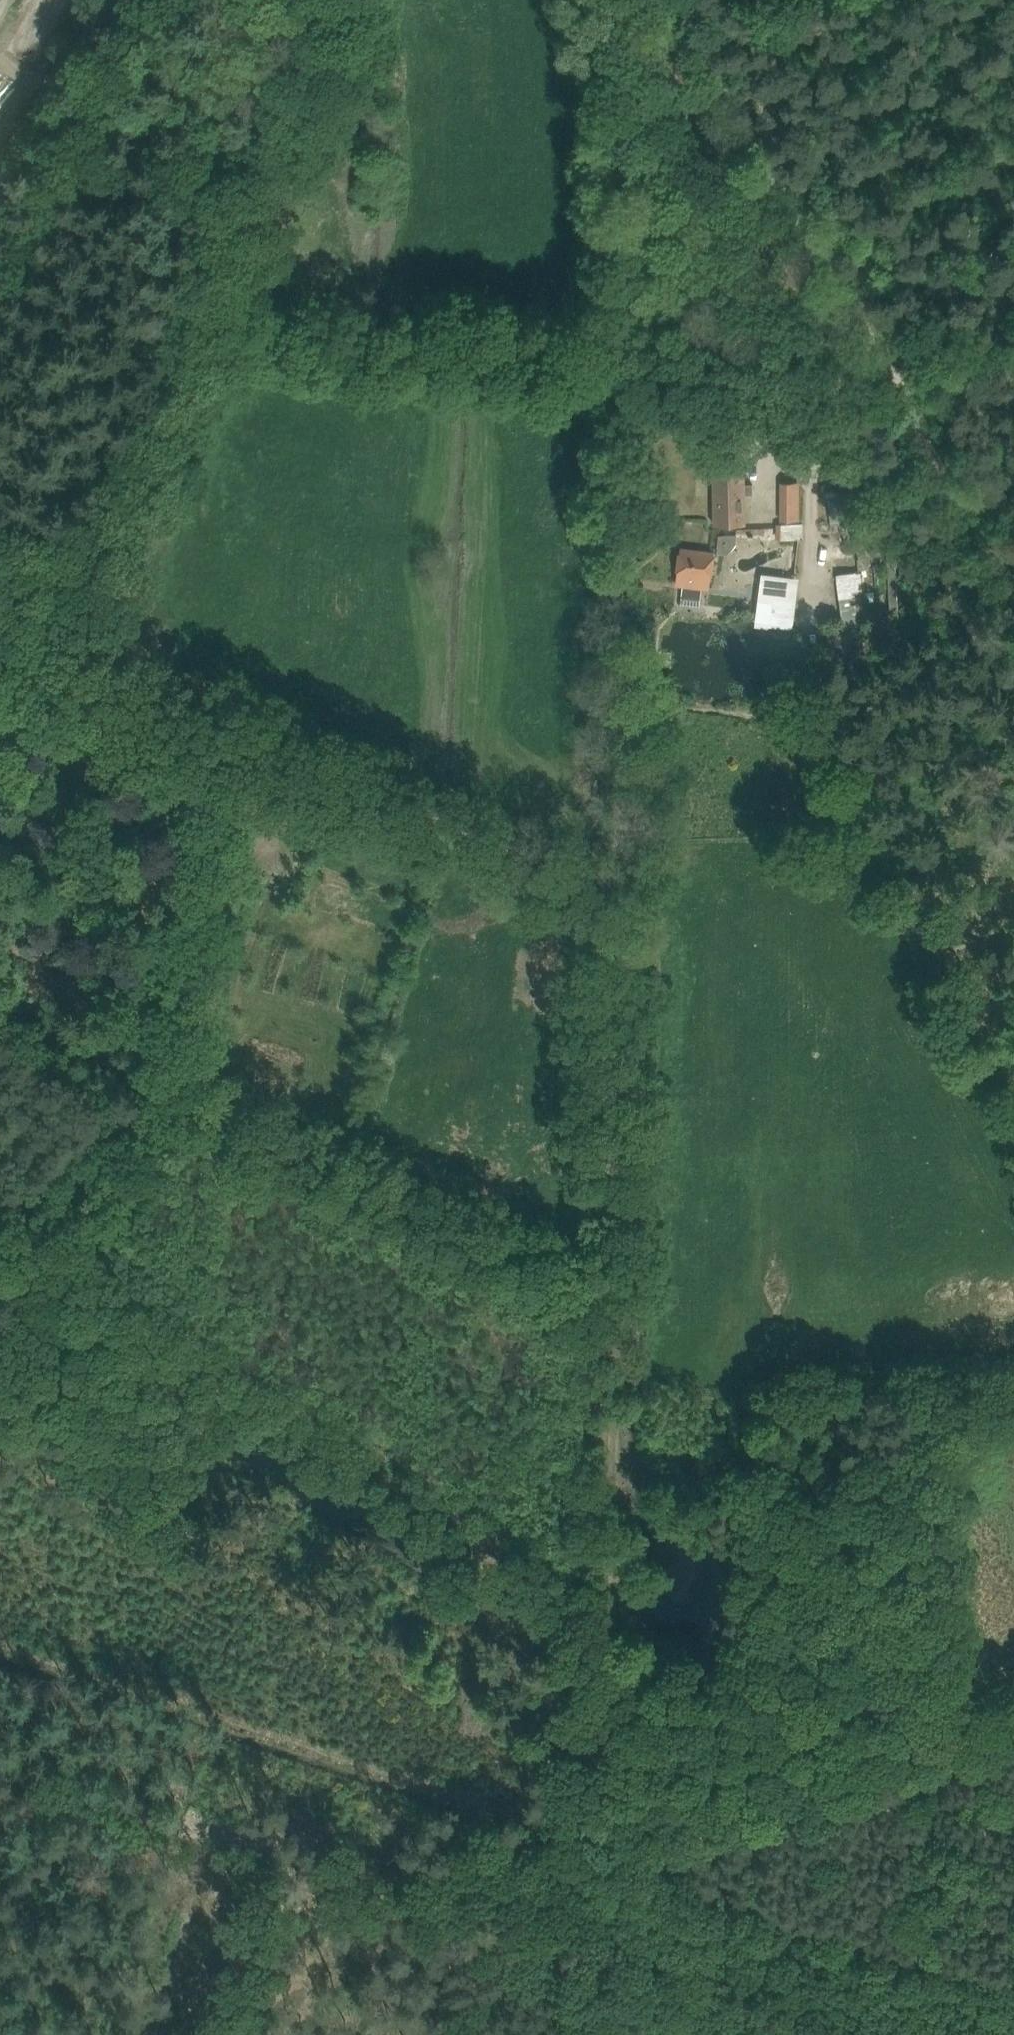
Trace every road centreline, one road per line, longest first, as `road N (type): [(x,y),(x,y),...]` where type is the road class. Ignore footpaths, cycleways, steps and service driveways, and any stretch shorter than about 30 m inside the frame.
road 1 (track): [(662,0),(1013,591)]
road 2 (track): [(113,0),(0,193)]

